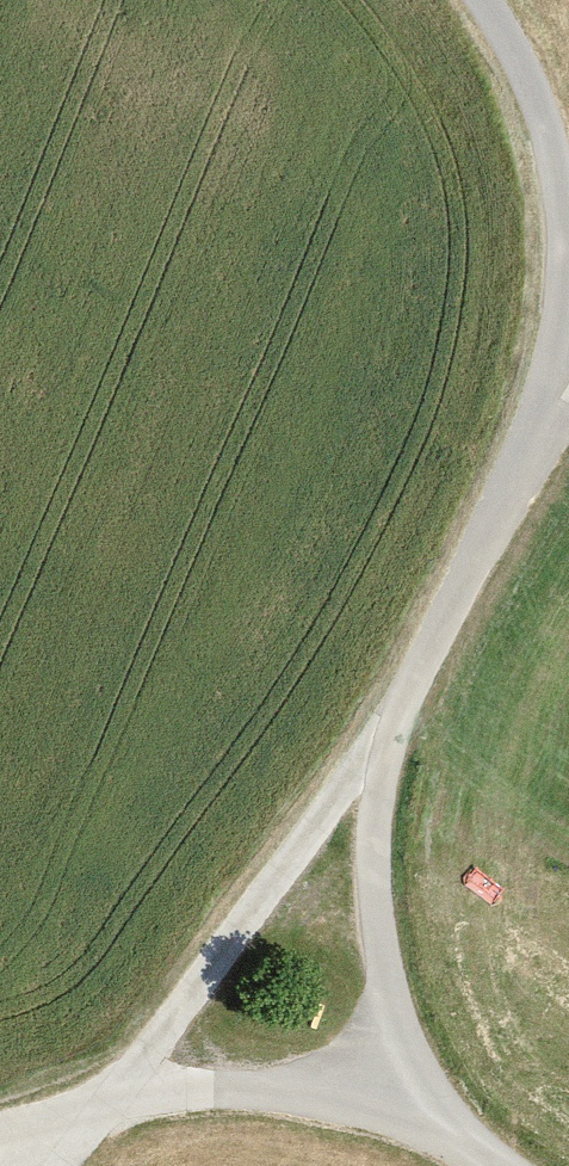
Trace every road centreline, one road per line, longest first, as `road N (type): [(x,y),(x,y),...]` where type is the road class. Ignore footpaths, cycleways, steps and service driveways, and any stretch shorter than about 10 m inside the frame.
road 1 (track): [(568,390),(440,608),(376,755),(368,890),(395,1033),(489,1165)]
road 2 (track): [(376,755),(325,803),(50,1165)]
road 3 (track): [(506,496),(557,322),(558,195),(530,77),(479,0)]
road 4 (track): [(487,1165),(331,1094),(185,1081),(0,1134)]

